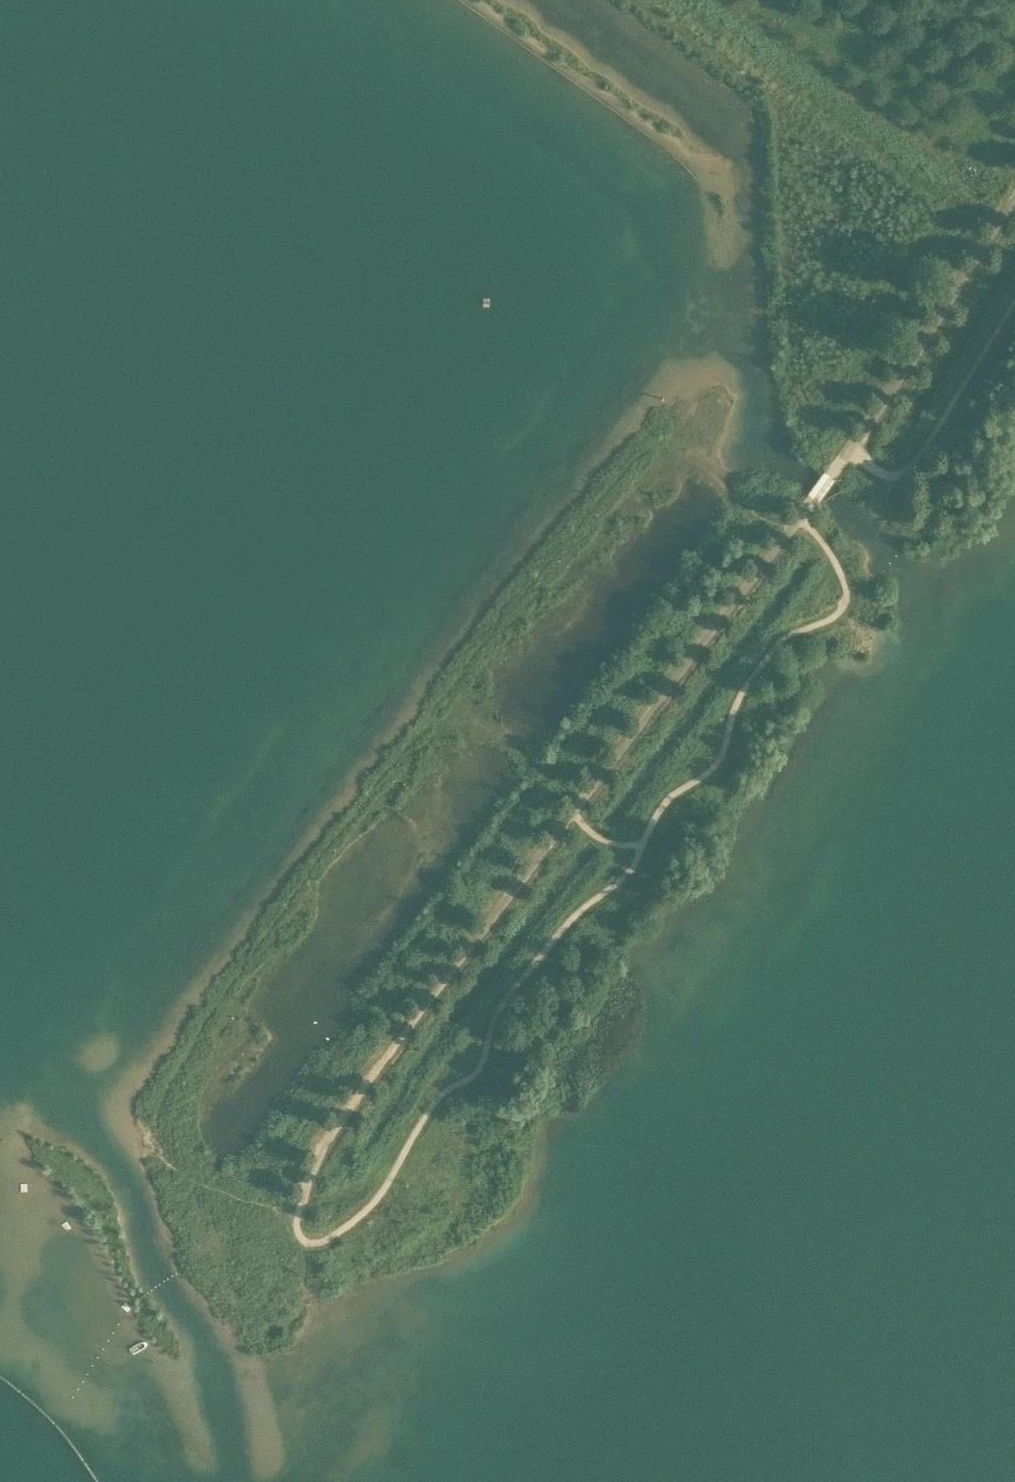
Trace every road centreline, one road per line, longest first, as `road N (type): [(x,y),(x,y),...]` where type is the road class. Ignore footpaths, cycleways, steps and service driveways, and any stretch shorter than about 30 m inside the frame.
road 1 (unclassified): [(301,1229),(305,1184),(329,1135),(877,415),(1014,192)]

